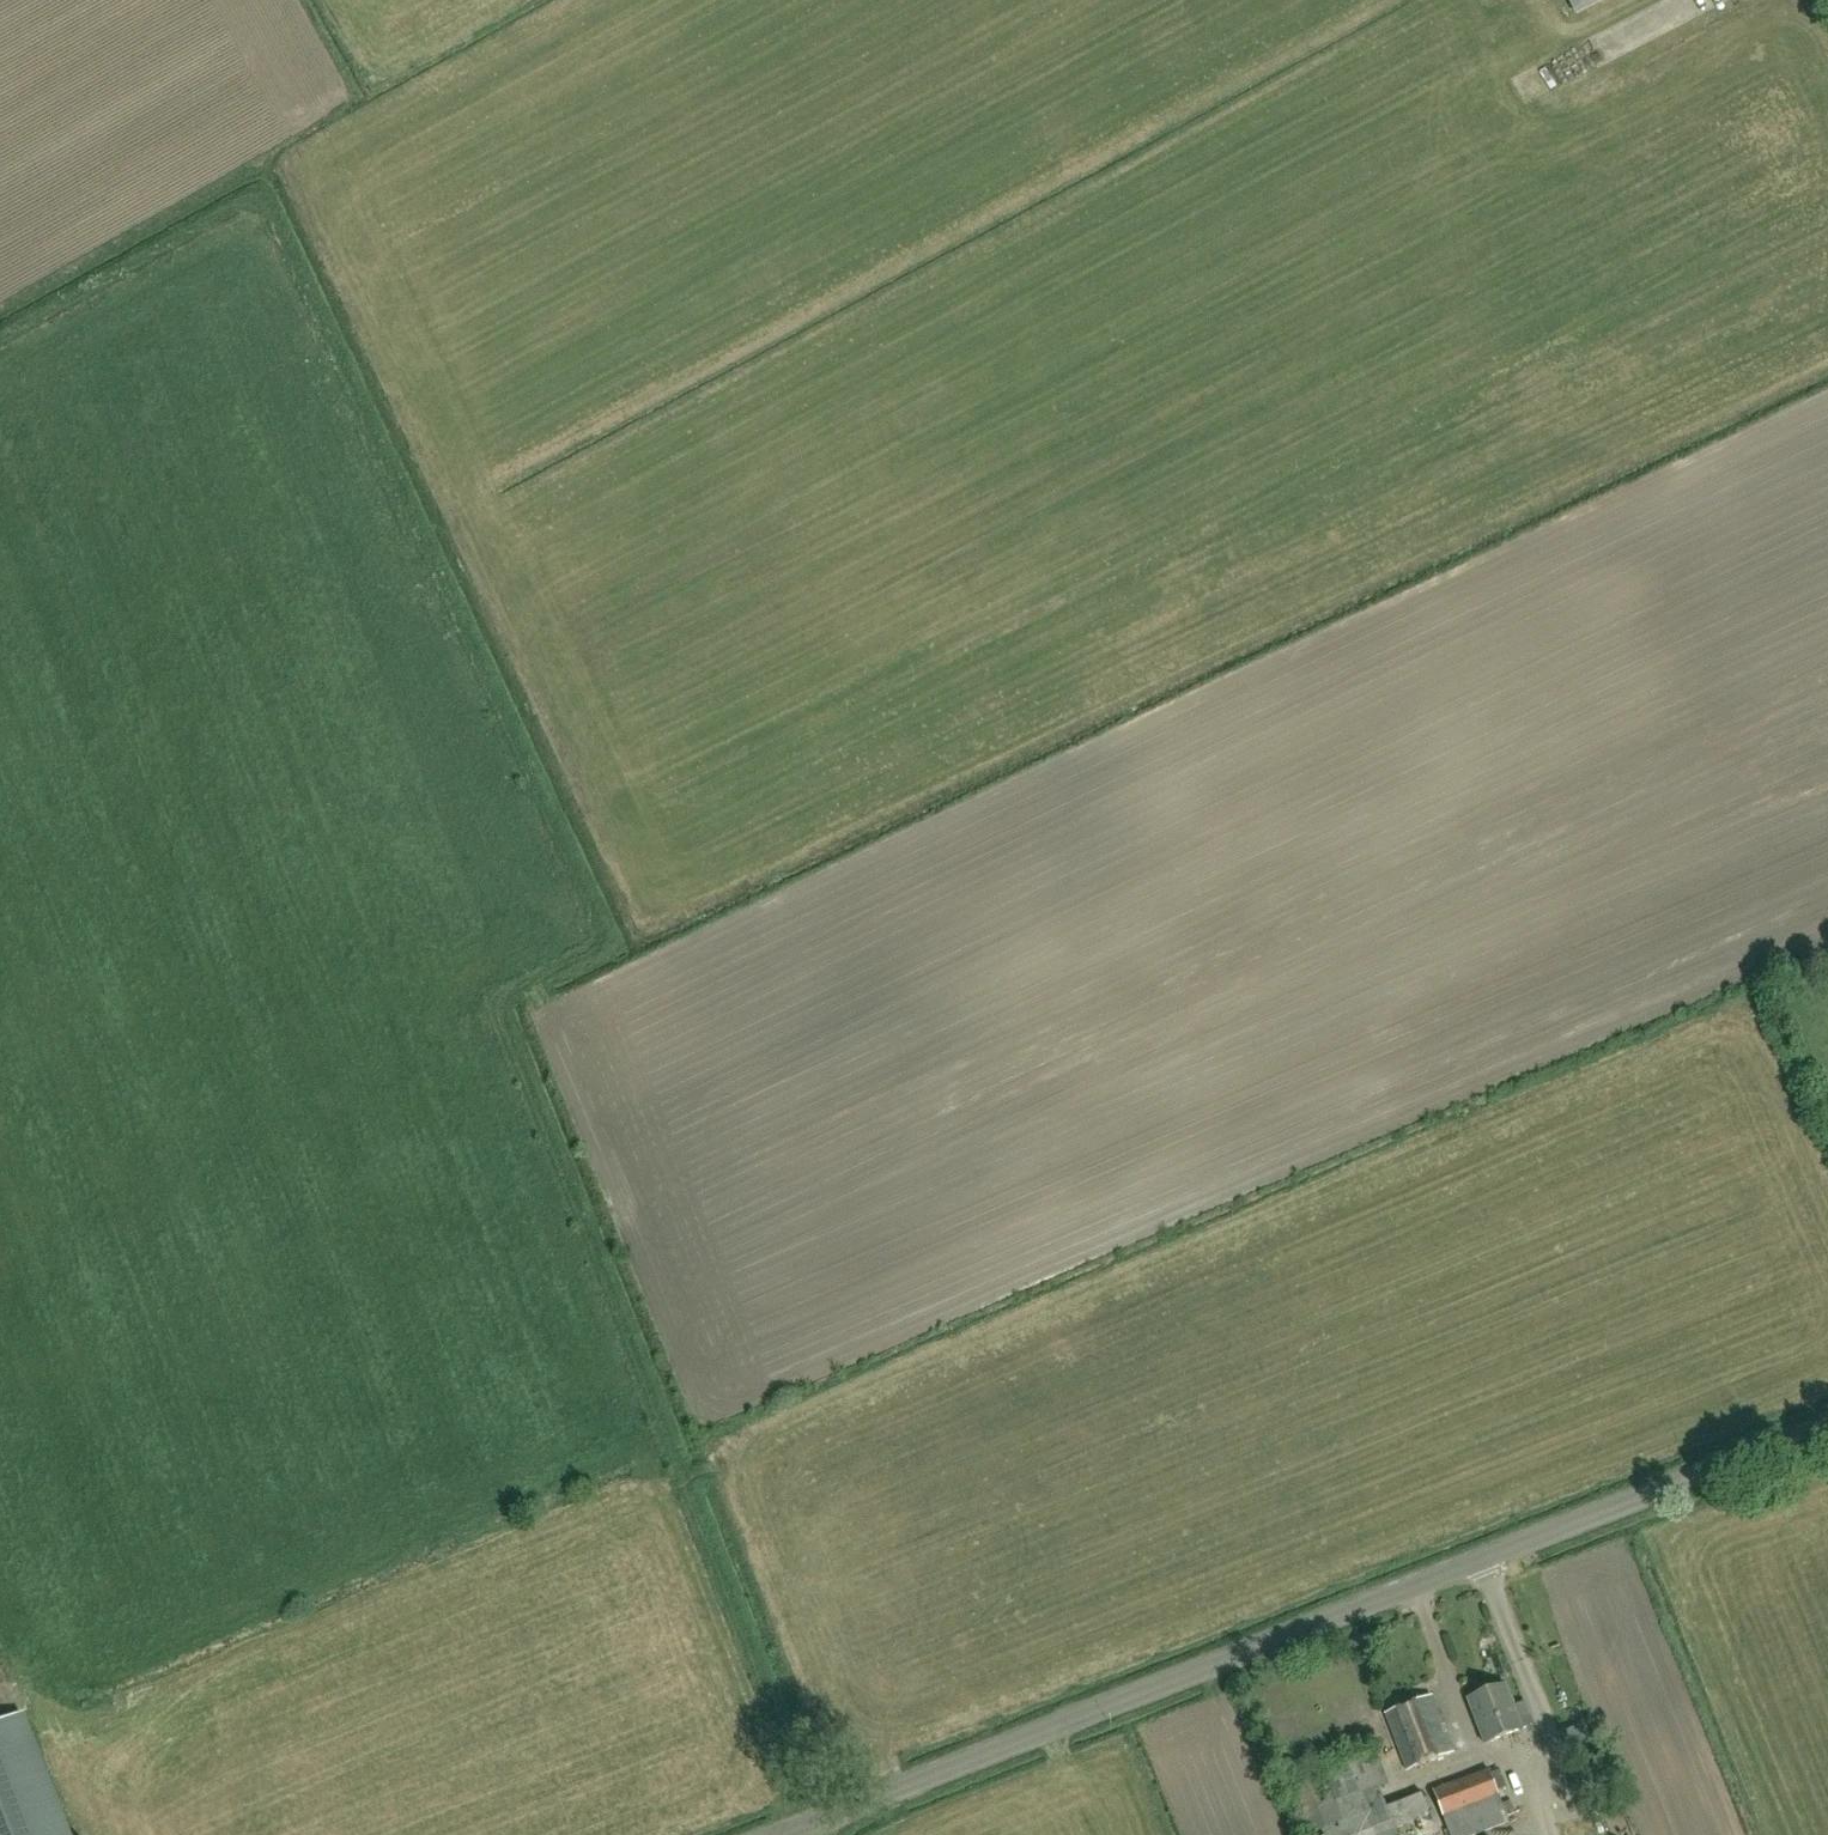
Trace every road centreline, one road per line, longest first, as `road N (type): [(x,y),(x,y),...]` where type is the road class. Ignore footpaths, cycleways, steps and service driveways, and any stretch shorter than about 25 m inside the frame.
road 1 (unclassified): [(782,1834),(1827,1424)]

